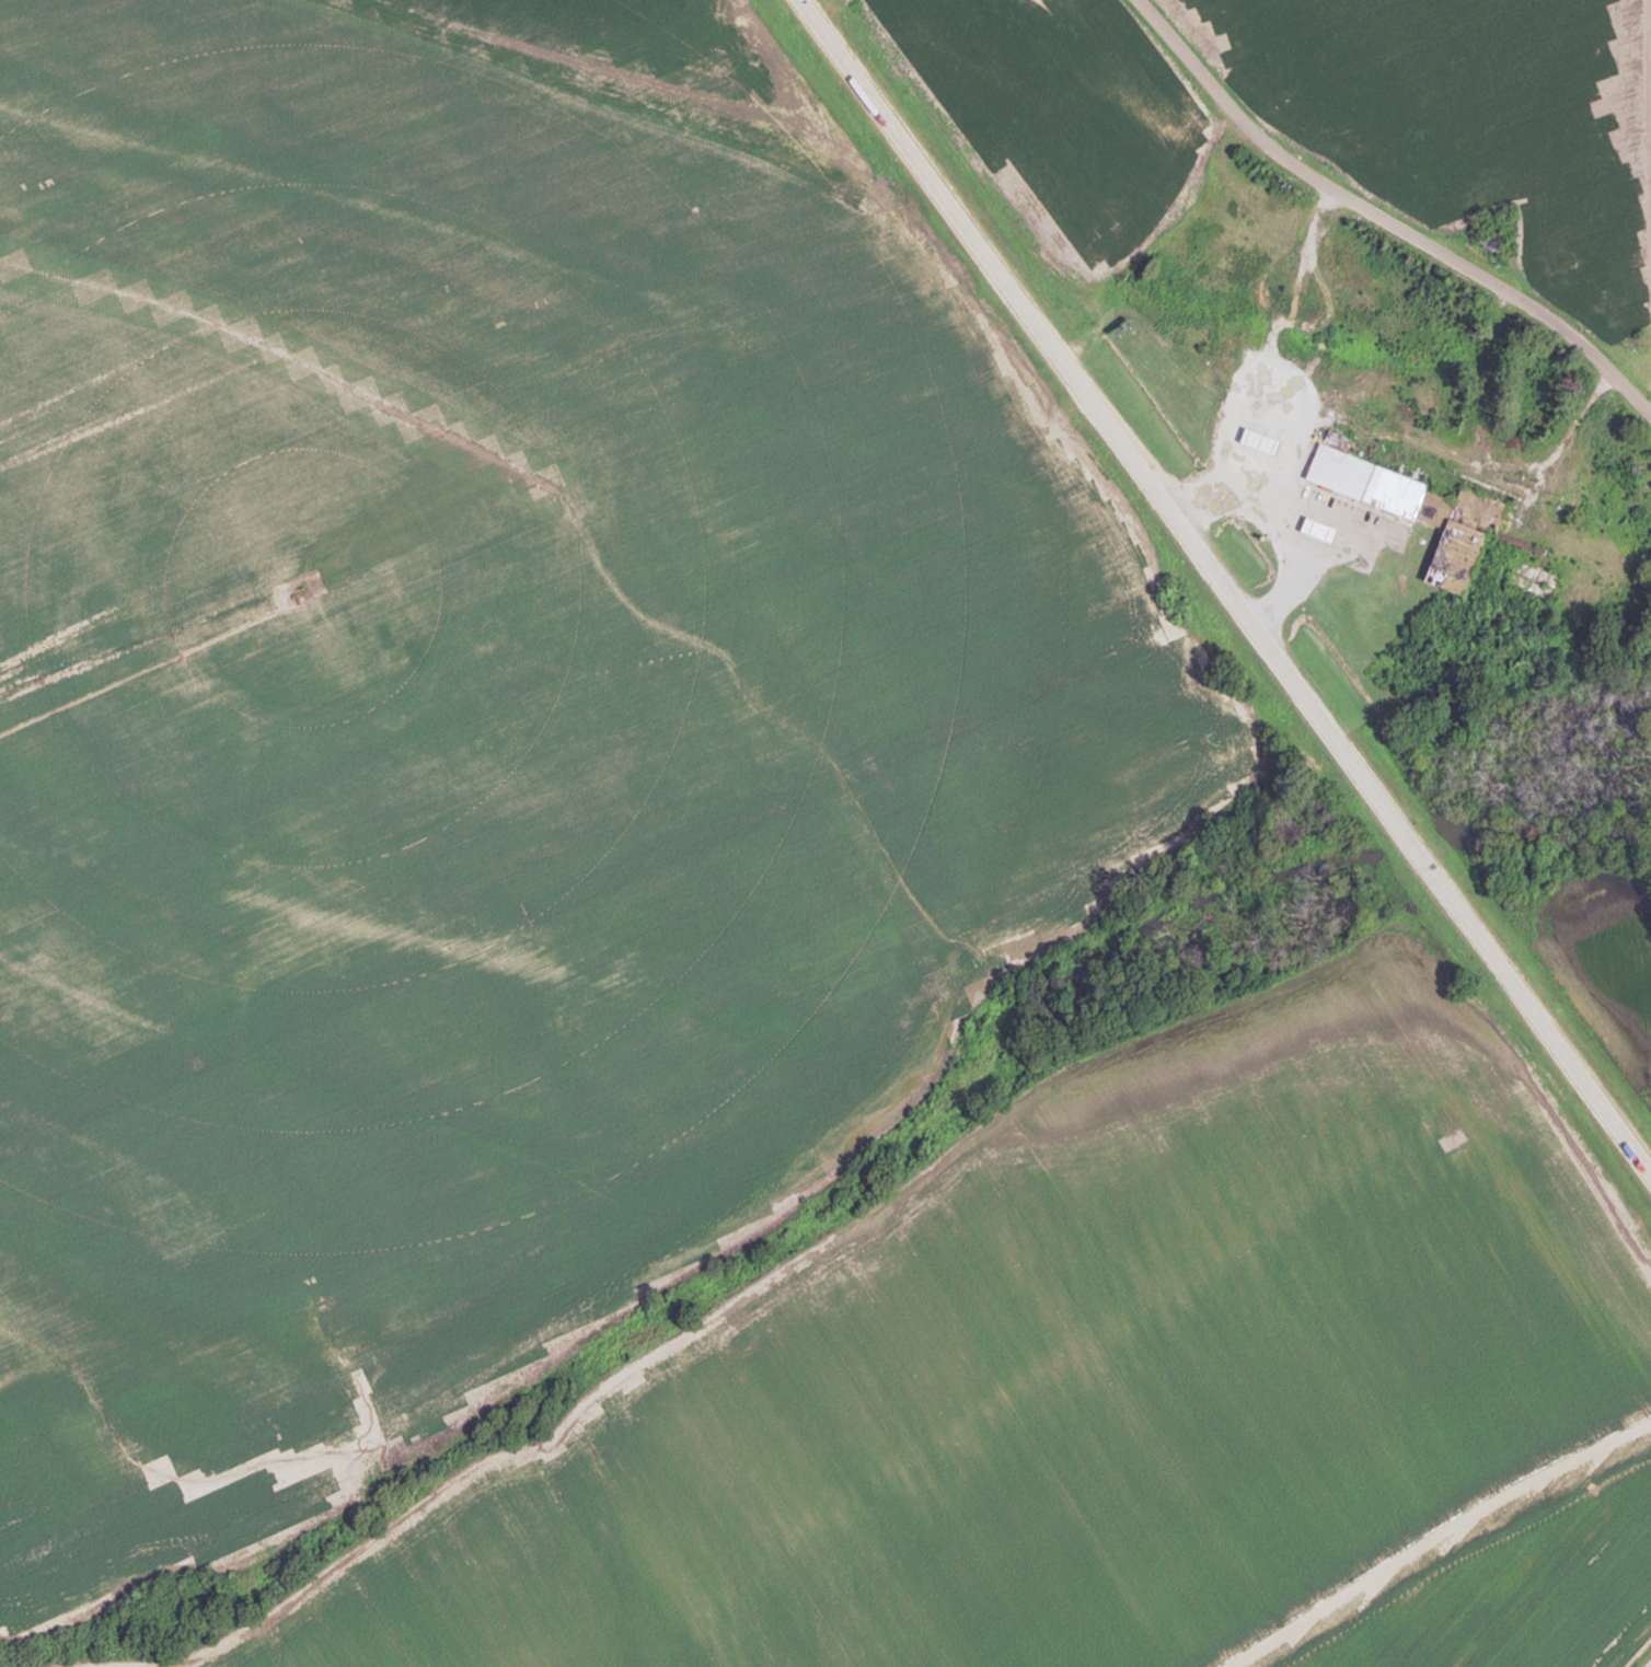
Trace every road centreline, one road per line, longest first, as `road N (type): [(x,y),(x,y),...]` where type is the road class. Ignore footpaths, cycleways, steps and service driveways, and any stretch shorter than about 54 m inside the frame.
road 1 (trunk): [(1650,1172),(802,0)]
road 2 (tertiary): [(1650,417),(1583,344),(1317,185),(1248,129),(1135,0)]
road 3 (track): [(1499,290),(1477,422),(1492,464),(1528,468),(1550,456),(1606,369)]
road 4 (track): [(1372,1666),(1650,1498)]

